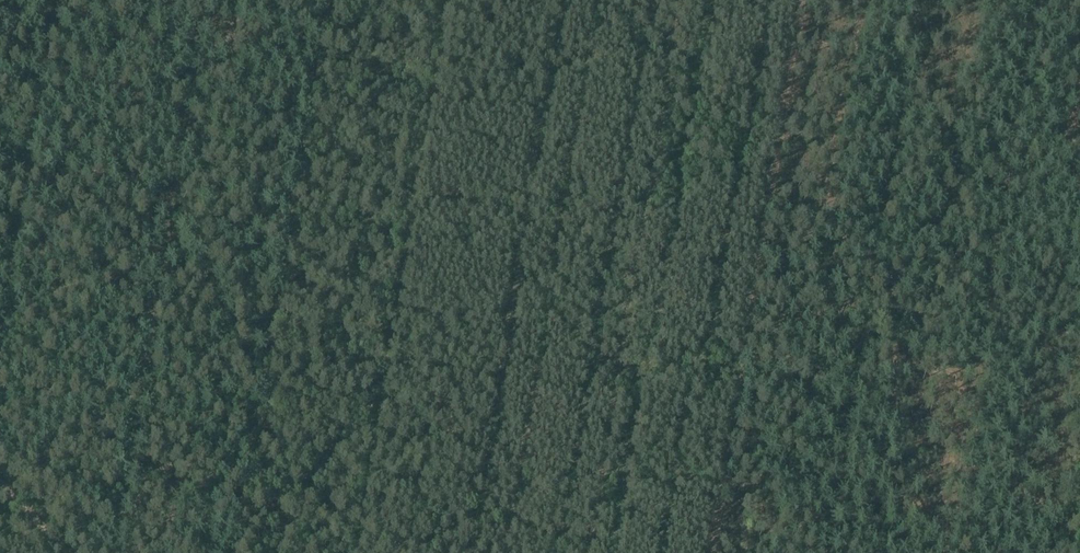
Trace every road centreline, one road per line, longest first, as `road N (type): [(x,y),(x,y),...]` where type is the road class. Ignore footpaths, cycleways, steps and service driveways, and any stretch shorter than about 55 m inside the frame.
road 1 (track): [(912,0),(825,552)]

